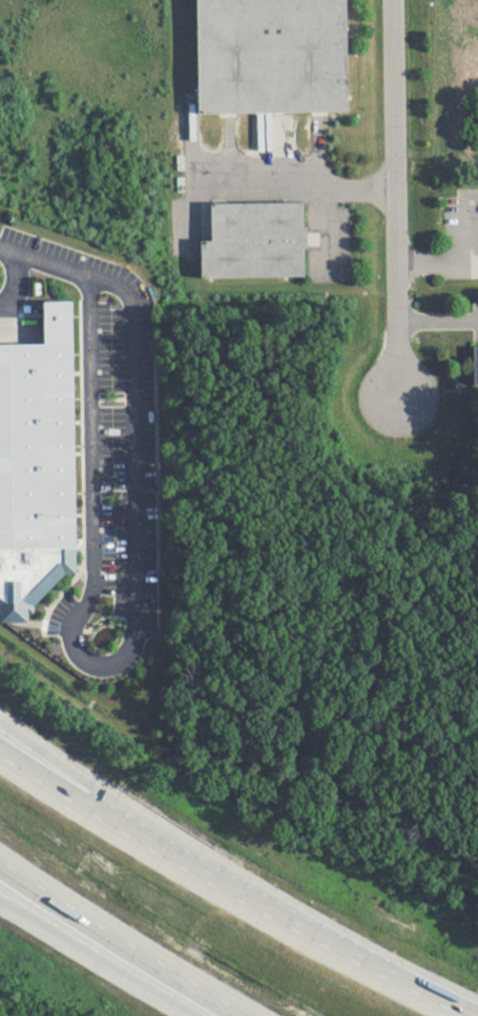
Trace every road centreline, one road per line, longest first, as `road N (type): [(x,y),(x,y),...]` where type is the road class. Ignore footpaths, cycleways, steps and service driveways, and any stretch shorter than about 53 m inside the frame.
road 1 (motorway): [(445,1015),(179,873),(0,755)]
road 2 (residential): [(392,0),(397,397)]
road 3 (motorway): [(0,881),(206,1015)]
road 4 (motorway): [(0,907),(195,1015)]

